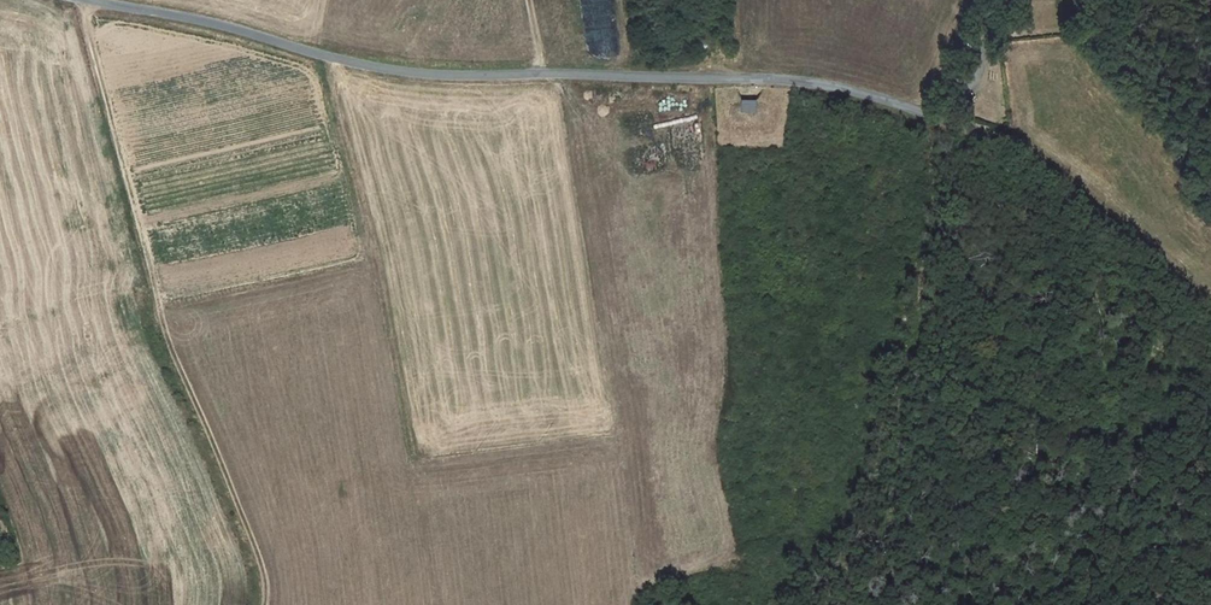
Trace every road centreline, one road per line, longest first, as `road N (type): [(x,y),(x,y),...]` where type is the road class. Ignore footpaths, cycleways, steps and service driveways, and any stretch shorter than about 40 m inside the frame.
road 1 (unclassified): [(1210,315),(1016,147),(838,87),(384,74),(80,0)]

